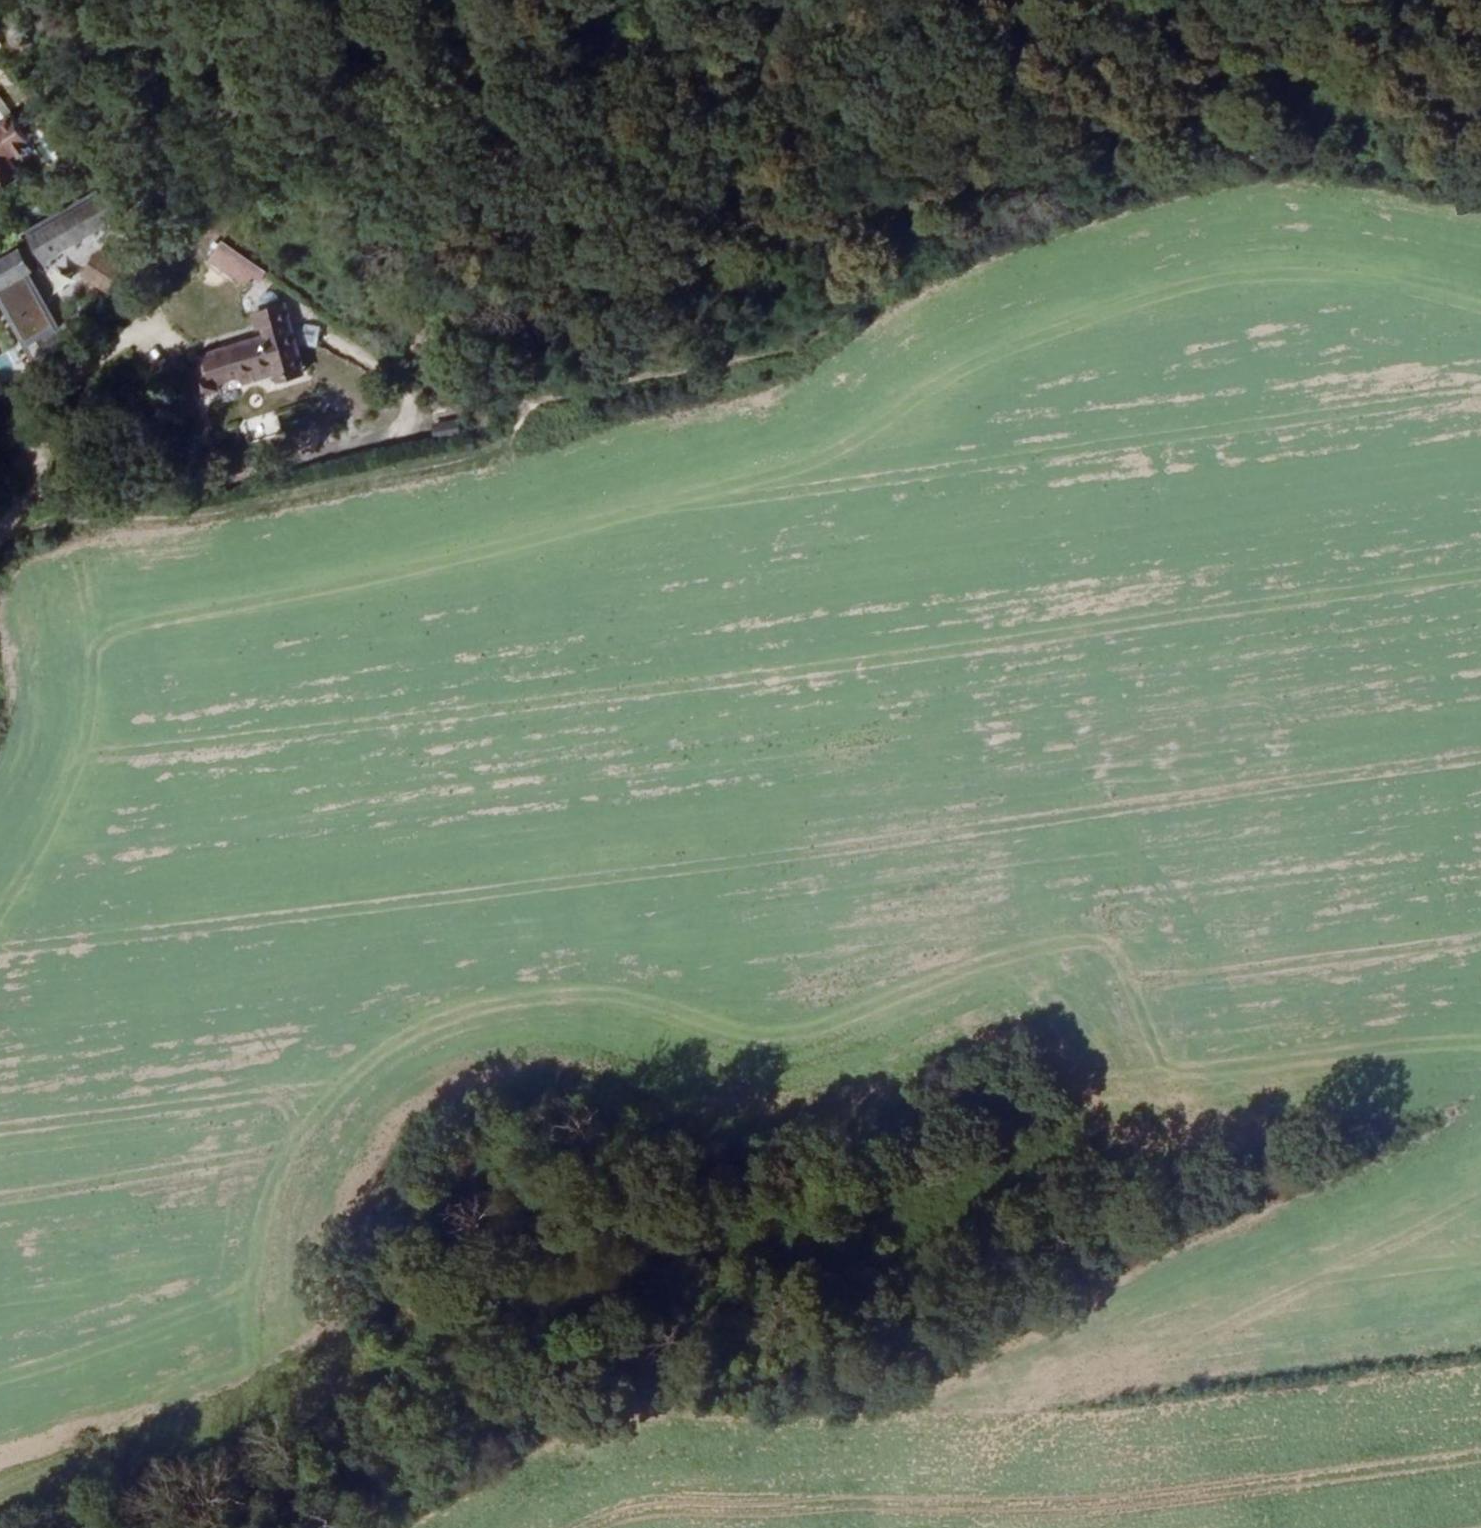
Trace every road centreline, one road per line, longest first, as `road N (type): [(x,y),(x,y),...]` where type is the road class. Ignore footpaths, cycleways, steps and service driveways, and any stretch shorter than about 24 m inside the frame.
road 1 (track): [(1480,208),(1324,170),(1198,178),(970,243),(786,339),(708,337),(526,417),(486,466),(218,511),(69,518),(0,553)]

